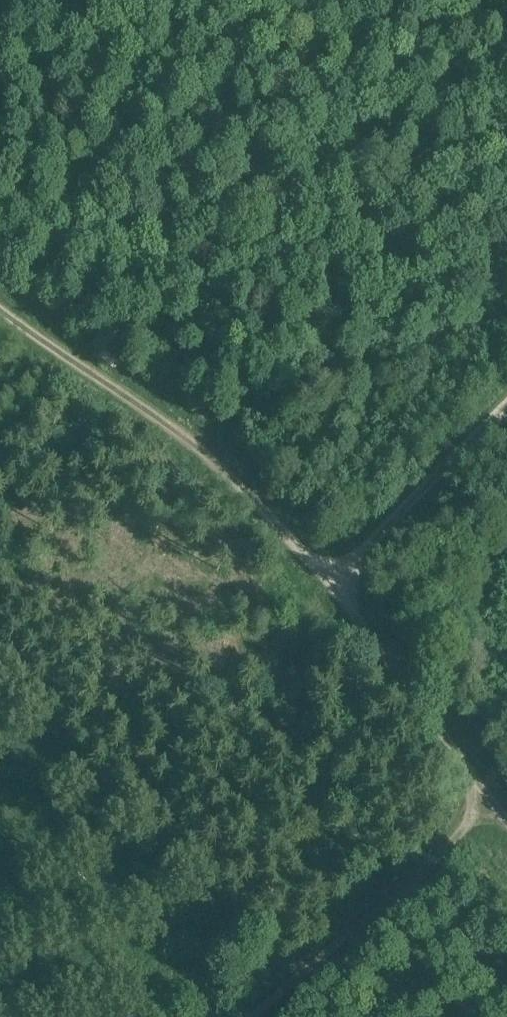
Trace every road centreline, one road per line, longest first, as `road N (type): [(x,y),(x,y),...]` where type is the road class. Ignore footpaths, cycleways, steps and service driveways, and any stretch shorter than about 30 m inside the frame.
road 1 (track): [(0,306),(230,473),(409,678),(506,806)]
road 2 (track): [(268,1016),(506,812)]
road 3 (track): [(340,596),(506,410)]

